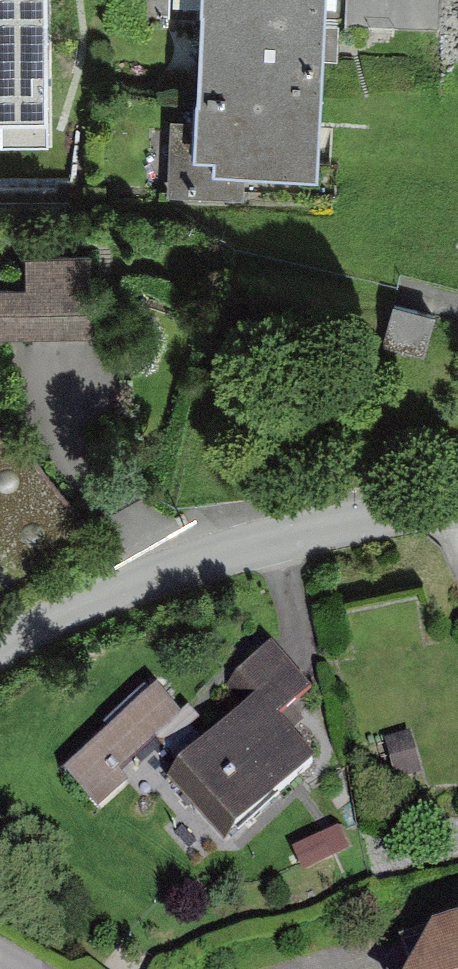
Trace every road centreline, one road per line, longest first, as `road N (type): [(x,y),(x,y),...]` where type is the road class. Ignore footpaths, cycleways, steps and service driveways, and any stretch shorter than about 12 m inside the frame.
road 1 (residential): [(457,504),(234,550),(152,577),(0,651)]

